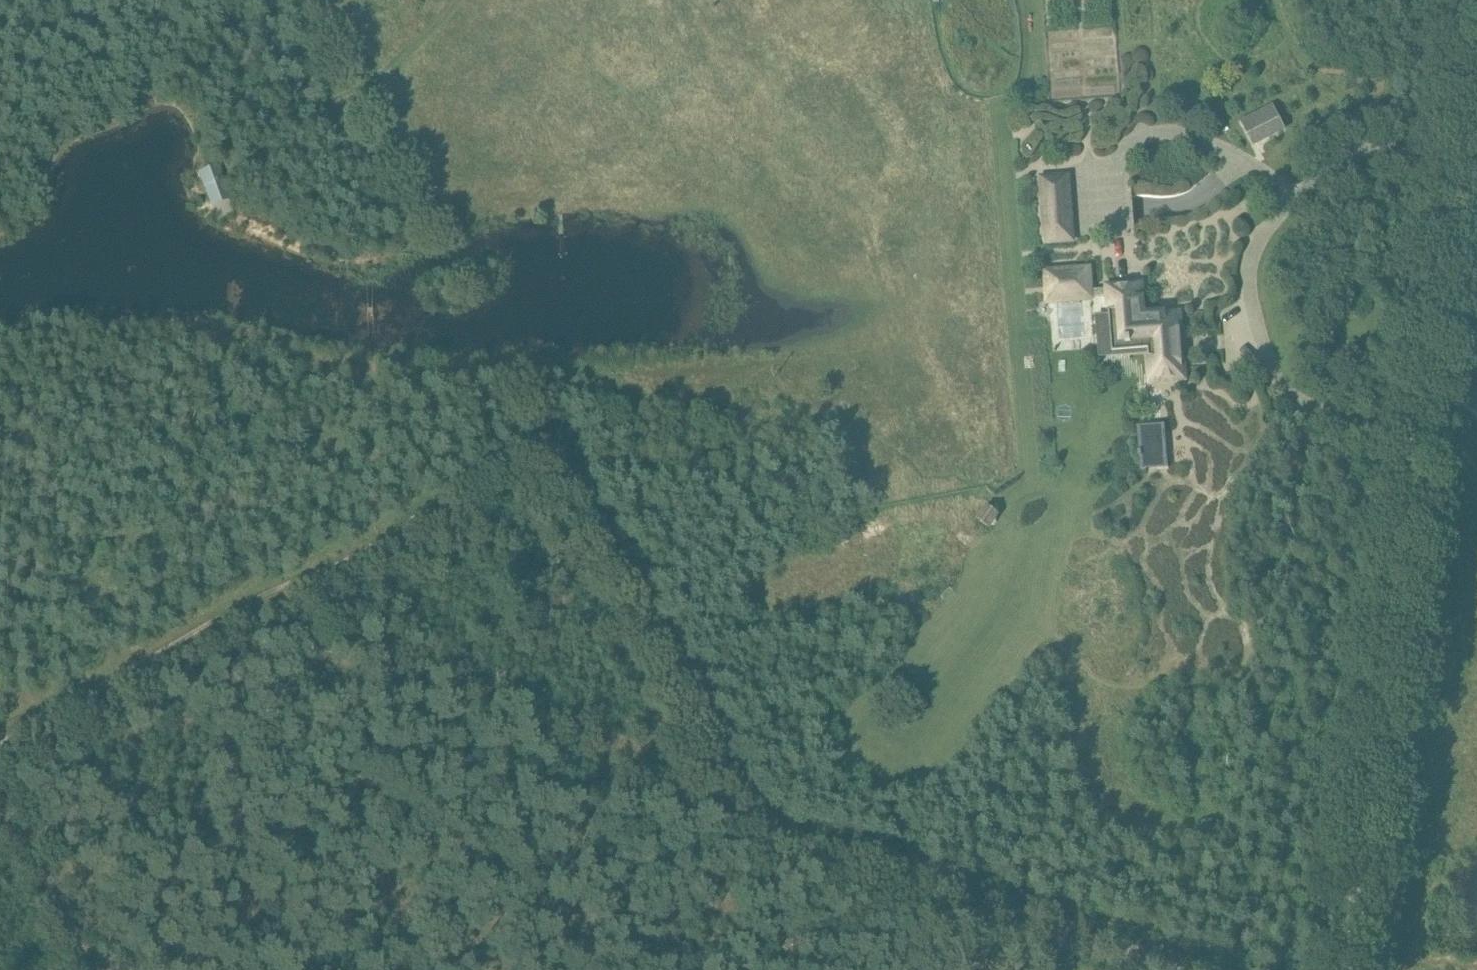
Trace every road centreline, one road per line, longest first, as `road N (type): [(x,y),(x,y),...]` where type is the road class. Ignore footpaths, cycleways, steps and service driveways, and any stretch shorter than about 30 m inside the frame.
road 1 (unclassified): [(1348,969),(1476,35)]
road 2 (track): [(1189,969),(1027,917)]

